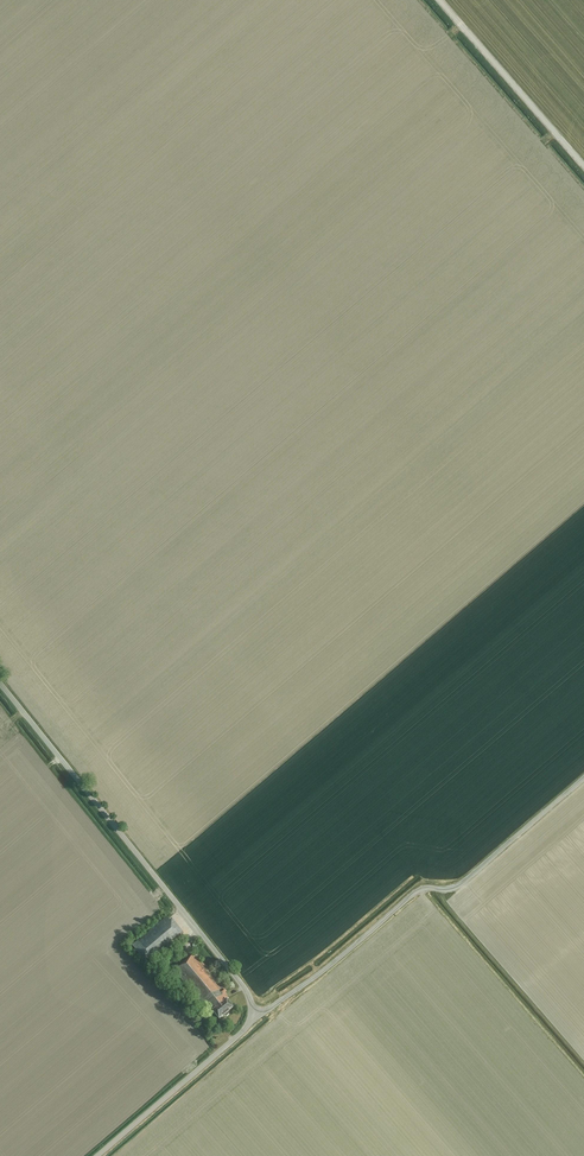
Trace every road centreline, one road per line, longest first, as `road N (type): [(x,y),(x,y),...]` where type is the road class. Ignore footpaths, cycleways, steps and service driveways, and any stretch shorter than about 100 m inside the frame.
road 1 (unclassified): [(257,1018),(244,987),(0,683)]
road 2 (unclassified): [(257,1018),(410,896),(464,882),(583,778)]
road 3 (tertiary): [(583,163),(443,0)]
road 4 (unclassified): [(98,1155),(257,1018)]

